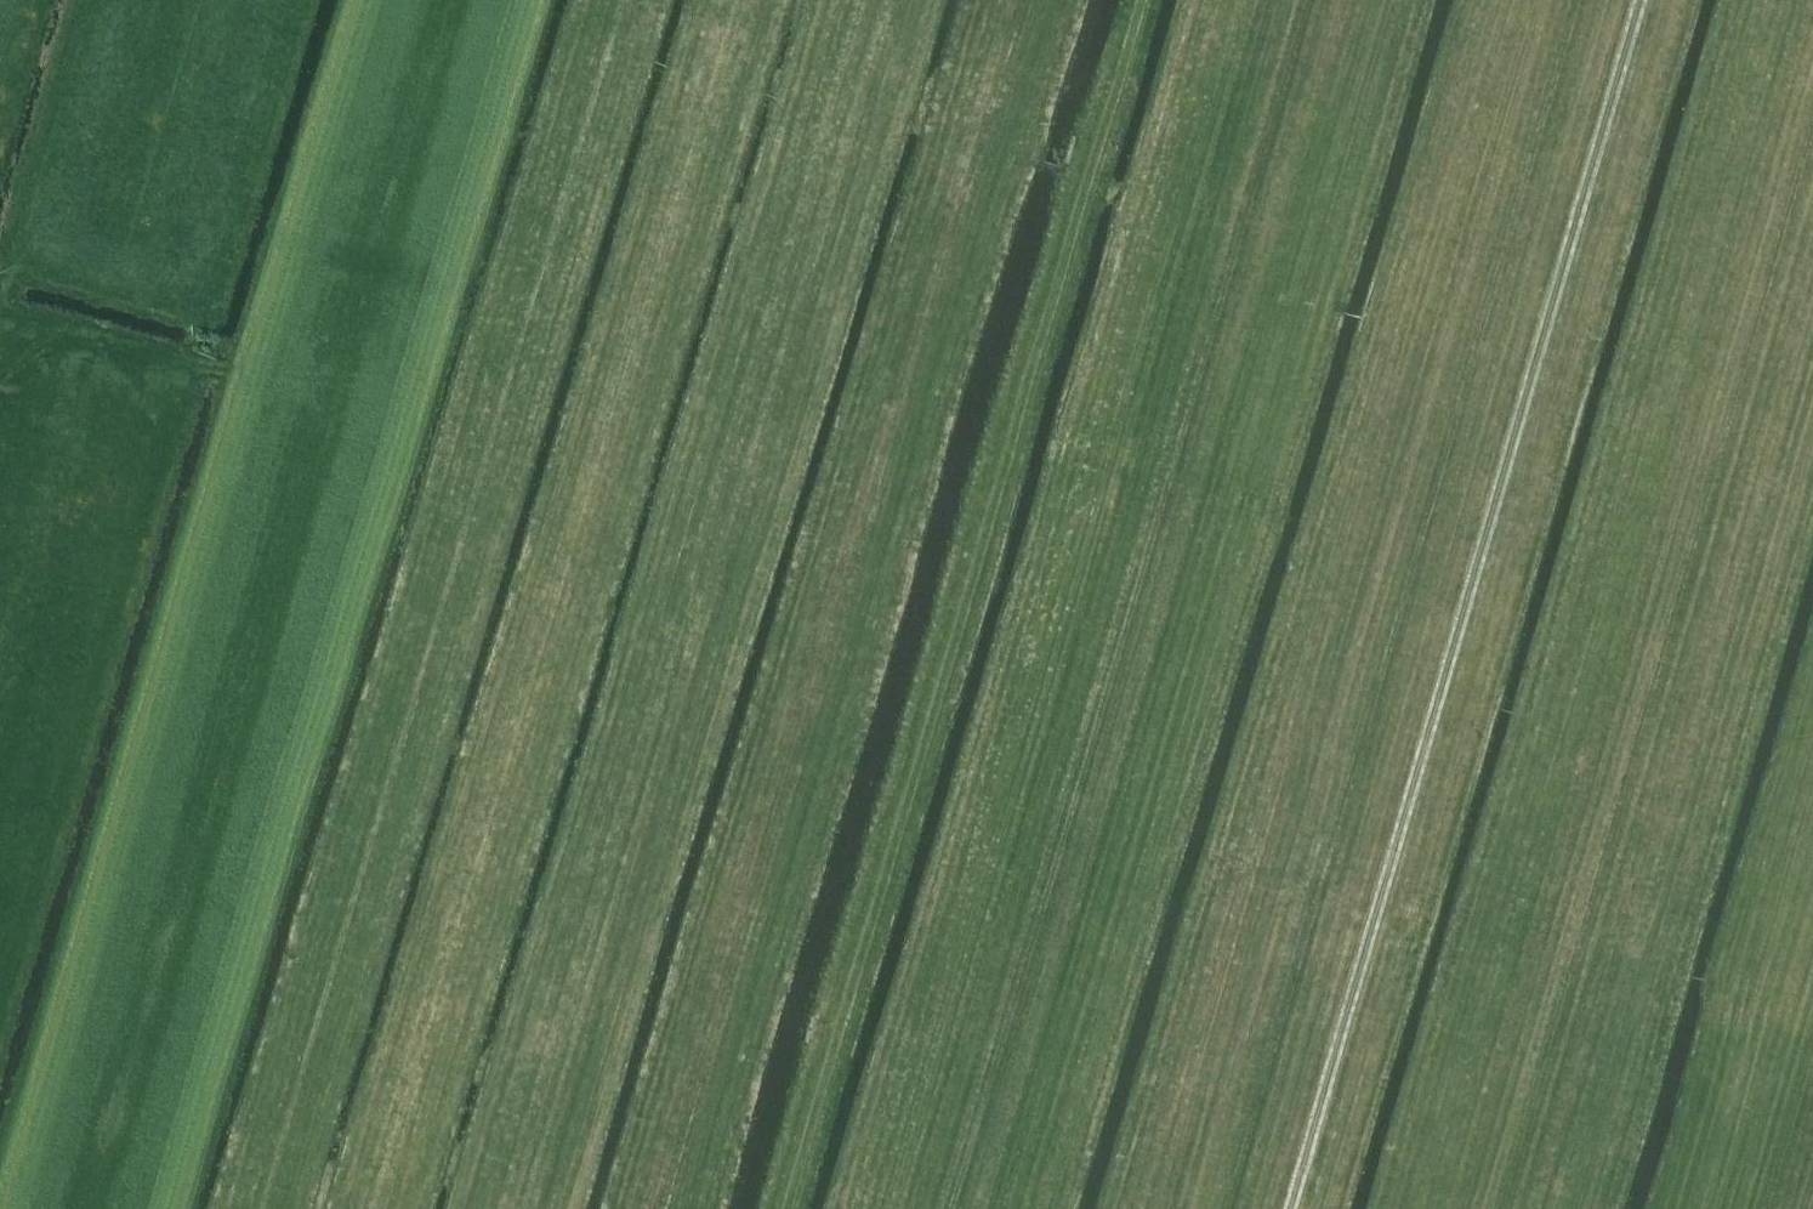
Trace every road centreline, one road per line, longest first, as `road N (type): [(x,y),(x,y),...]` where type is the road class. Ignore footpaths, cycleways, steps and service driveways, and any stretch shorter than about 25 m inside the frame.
road 1 (track): [(1291,1208),(1636,0)]

